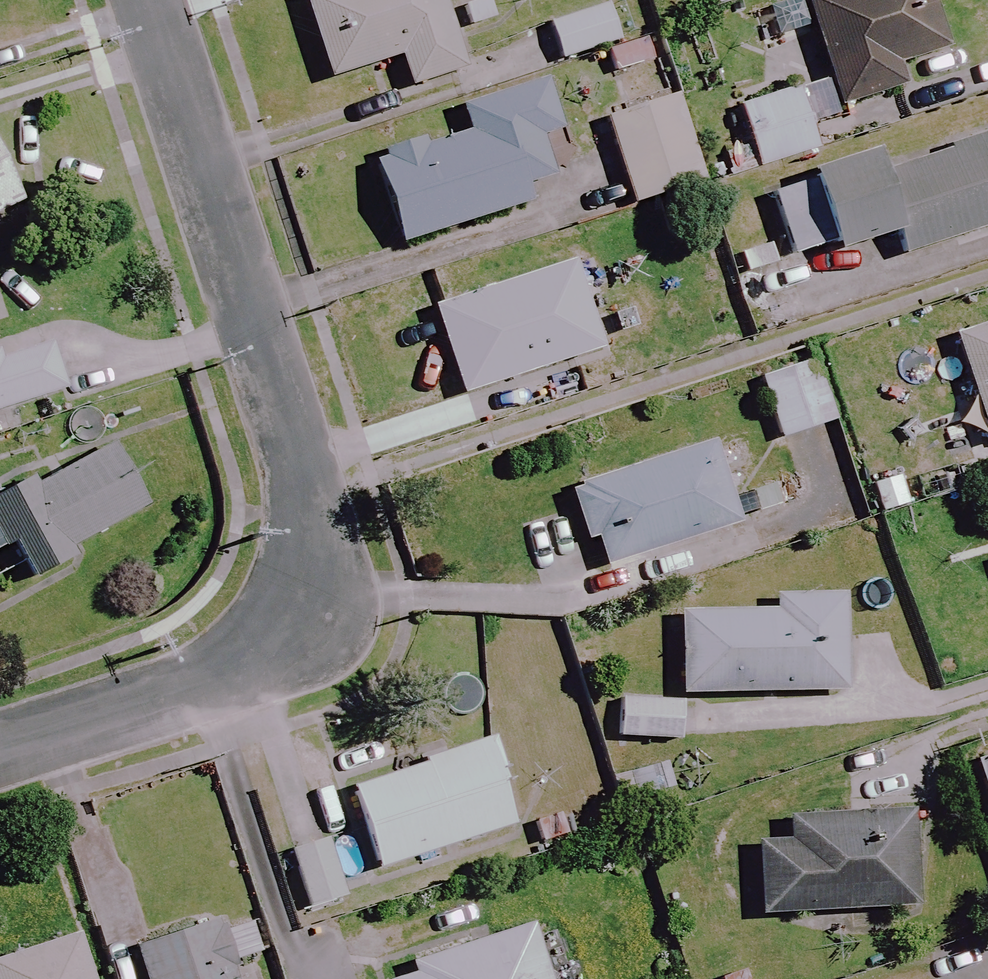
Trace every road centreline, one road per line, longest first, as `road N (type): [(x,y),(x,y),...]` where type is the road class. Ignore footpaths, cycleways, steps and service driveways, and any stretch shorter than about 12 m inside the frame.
road 1 (residential): [(0,750),(277,660),(313,629),(328,588),(321,518),(150,0)]

